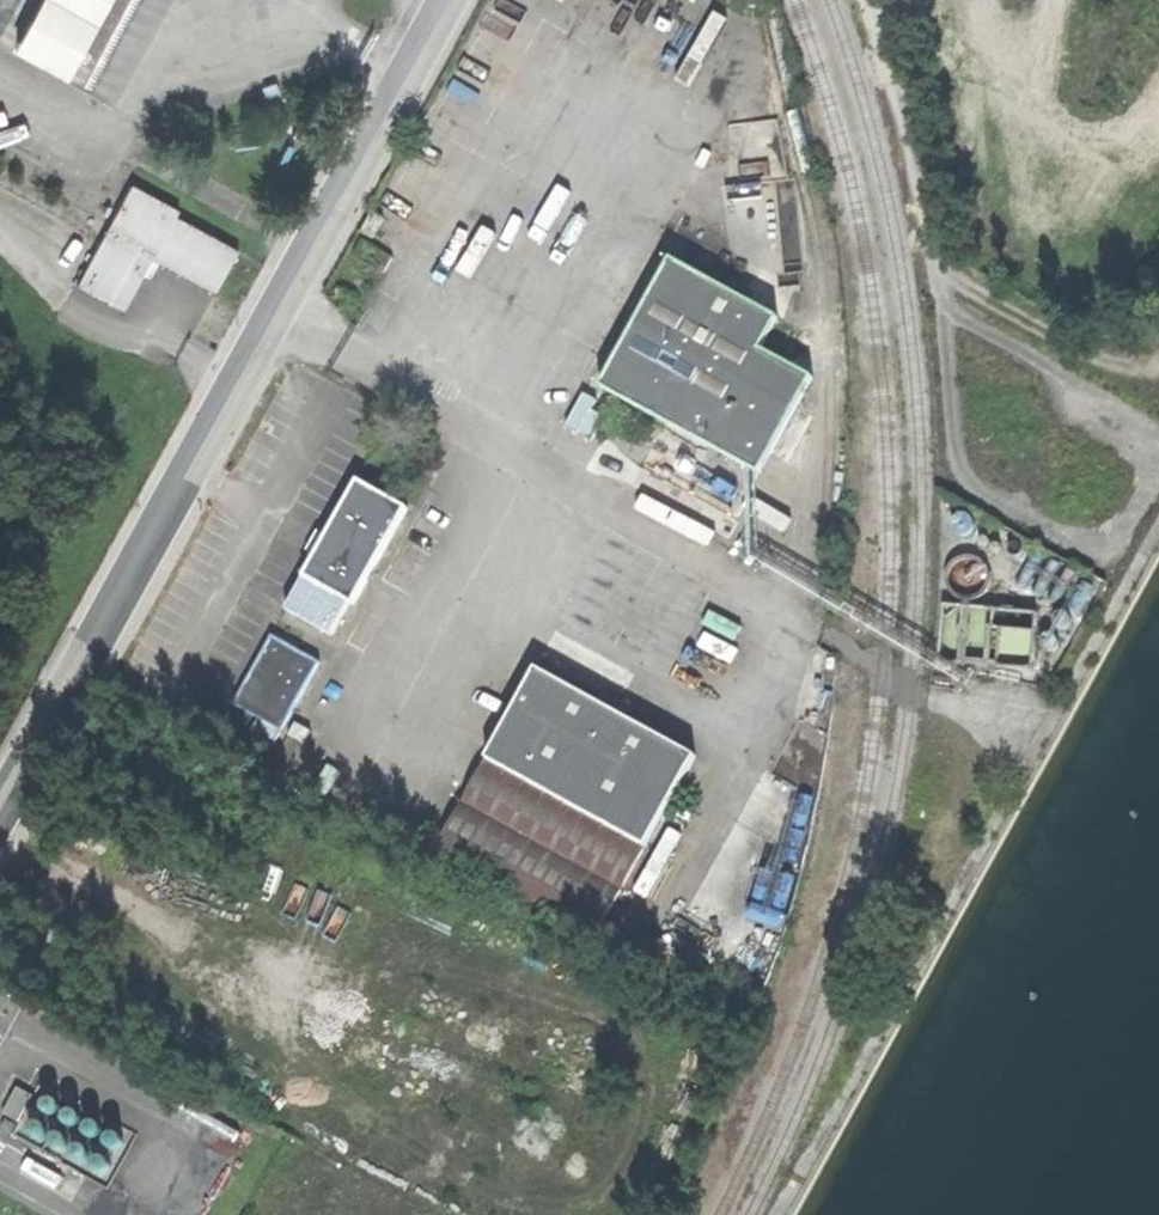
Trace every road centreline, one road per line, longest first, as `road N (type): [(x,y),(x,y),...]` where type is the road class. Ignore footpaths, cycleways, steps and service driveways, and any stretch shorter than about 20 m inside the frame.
road 1 (unclassified): [(0,812),(447,0)]

